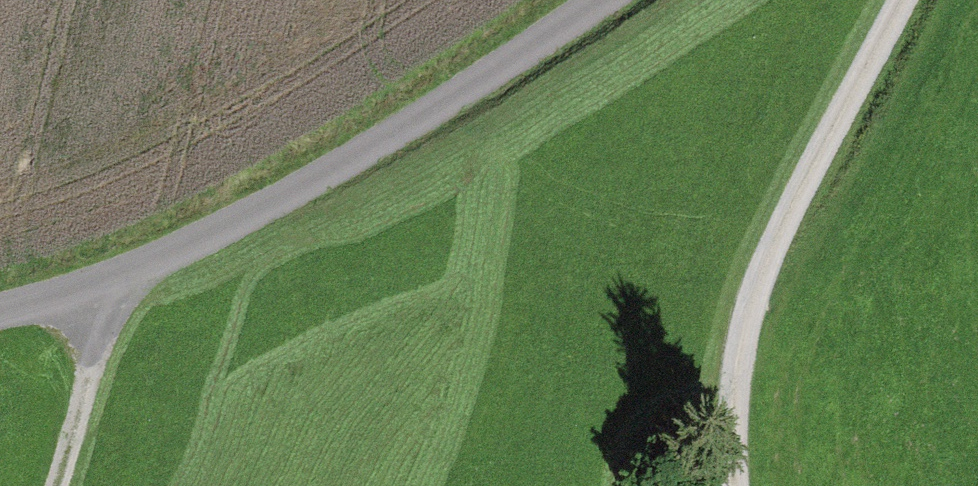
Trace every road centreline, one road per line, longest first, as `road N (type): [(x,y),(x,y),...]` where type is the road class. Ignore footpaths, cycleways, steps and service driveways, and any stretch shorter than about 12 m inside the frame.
road 1 (track): [(606,0),(388,146),(198,243),(80,290),(0,311)]
road 2 (track): [(737,485),(734,401),(748,306),(792,202),(904,0)]
road 3 (track): [(51,485),(96,359),(80,290)]

